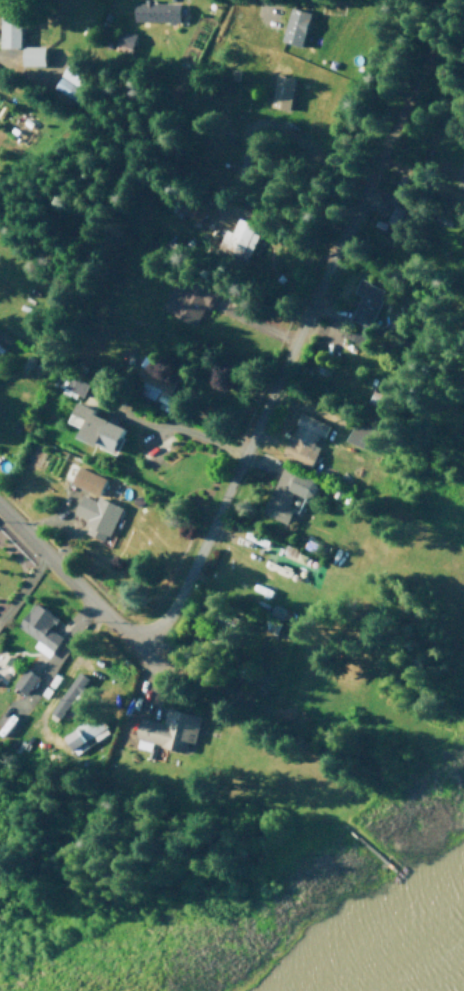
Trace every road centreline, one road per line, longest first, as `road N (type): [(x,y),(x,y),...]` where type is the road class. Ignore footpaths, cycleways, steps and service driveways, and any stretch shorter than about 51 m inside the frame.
road 1 (residential): [(132,633),(147,636),(162,626),(201,558),(438,16),(432,0)]
road 2 (residential): [(0,512),(132,633),(144,658),(146,708)]
road 3 (residential): [(101,397),(150,421),(243,448),(268,466)]
road 4 (residential): [(144,658),(202,679),(233,626)]

